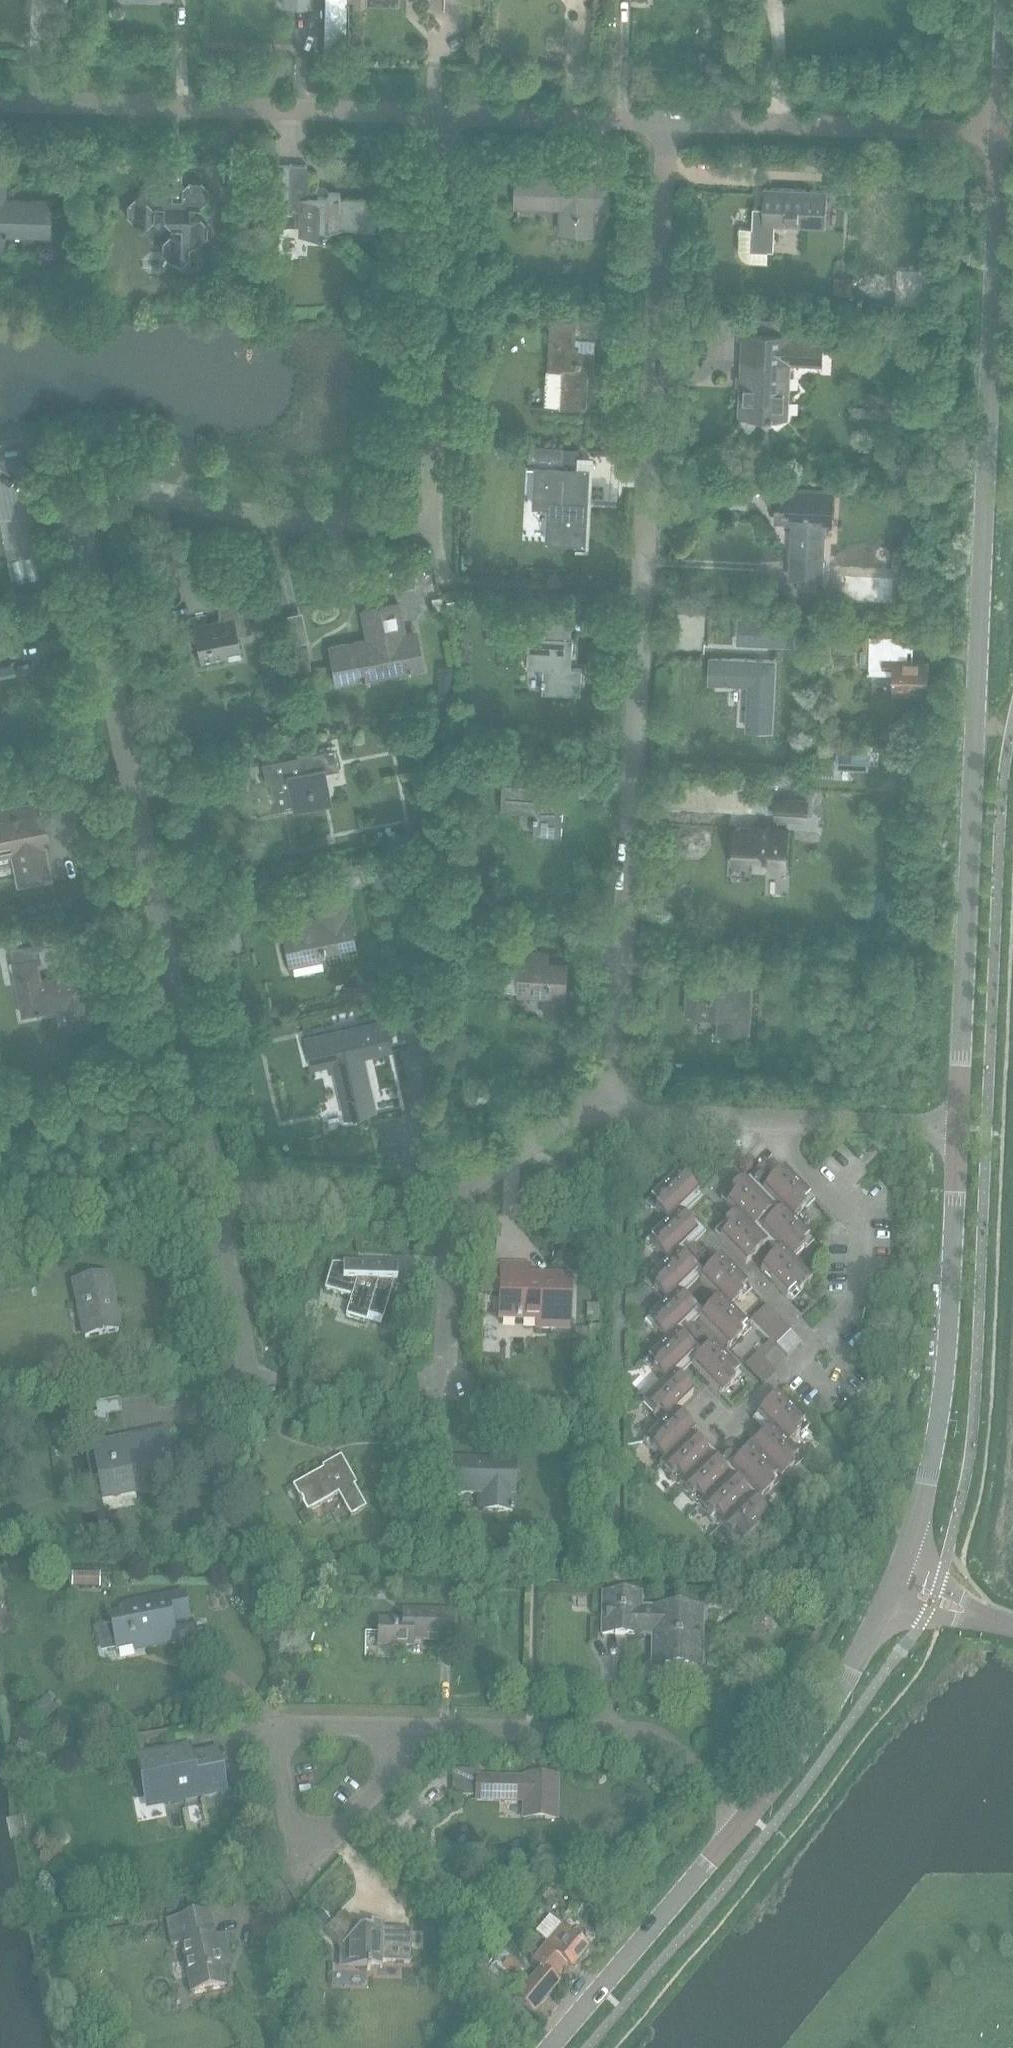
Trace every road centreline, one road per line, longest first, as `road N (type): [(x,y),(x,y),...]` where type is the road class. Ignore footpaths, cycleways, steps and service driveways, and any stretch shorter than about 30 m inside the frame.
road 1 (residential): [(206,1193),(90,561),(91,525),(108,508),(395,522),(428,509),(451,114)]
road 2 (secondary): [(958,1124),(1001,131)]
road 3 (residential): [(613,1113),(666,121)]
road 4 (residential): [(0,100),(451,114)]
road 5 (secondary): [(901,1565),(941,1404),(958,1124)]
road 6 (residential): [(410,1730),(278,1730),(298,1854),(325,1843),(396,1764)]
road 7 (residential): [(748,1815),(652,1735),(410,1730)]
road 8 (residential): [(666,121),(1001,131)]
road 9 (secondary): [(547,2047),(748,1815)]
road 10 (secondary): [(748,1815),(827,1711),(885,1604)]
road 11 (residential): [(206,1193),(445,1194)]
road 12 (residential): [(451,114),(666,121)]
road 13 (residential): [(245,1388),(206,1193)]
road 14 (residential): [(445,1194),(443,1385)]
road 15 (residential): [(445,1194),(570,1117),(613,1113)]
road 16 (residential): [(613,1113),(789,1119)]
road 17 (residential): [(958,1124),(789,1119)]
road 18 (secondary): [(1001,131),(1006,0)]

